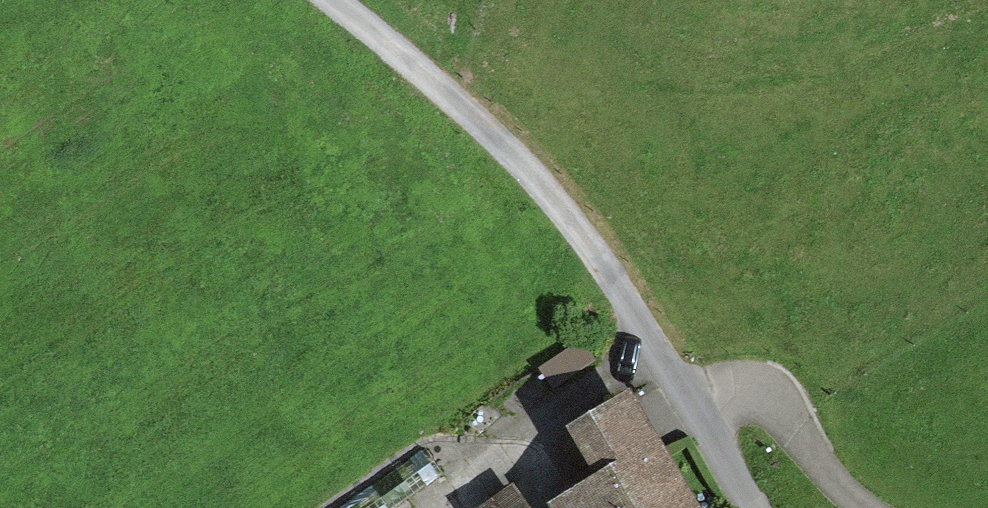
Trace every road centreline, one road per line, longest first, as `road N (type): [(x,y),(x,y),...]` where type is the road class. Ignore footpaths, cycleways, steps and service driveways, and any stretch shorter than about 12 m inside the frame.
road 1 (track): [(329,0),(463,99),(617,280)]
road 2 (track): [(290,507),(617,280)]
road 3 (residential): [(617,280),(750,507)]

